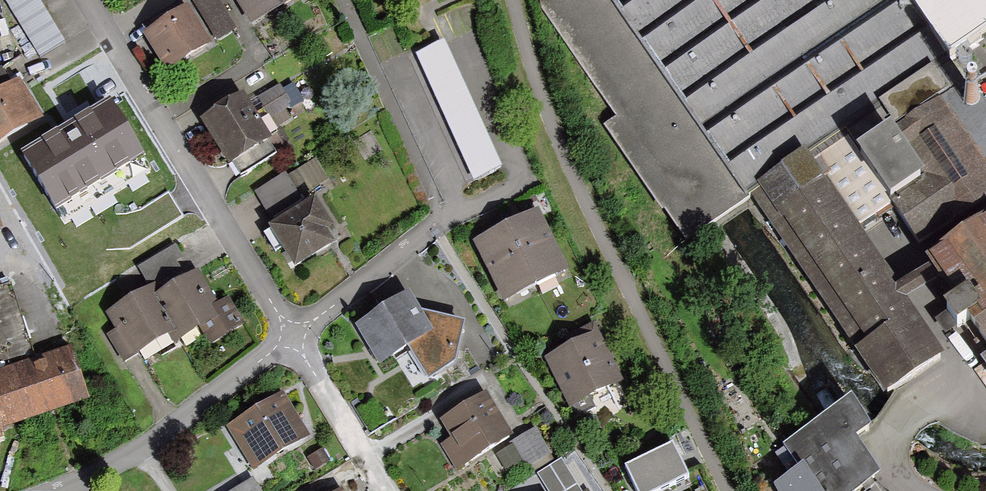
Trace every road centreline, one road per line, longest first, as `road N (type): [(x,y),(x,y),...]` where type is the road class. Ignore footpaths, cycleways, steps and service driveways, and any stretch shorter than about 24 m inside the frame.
road 1 (residential): [(86,0),(293,337)]
road 2 (residential): [(293,337),(146,449),(54,490)]
road 3 (residential): [(293,337),(386,490)]
road 4 (residential): [(433,226),(293,337)]

